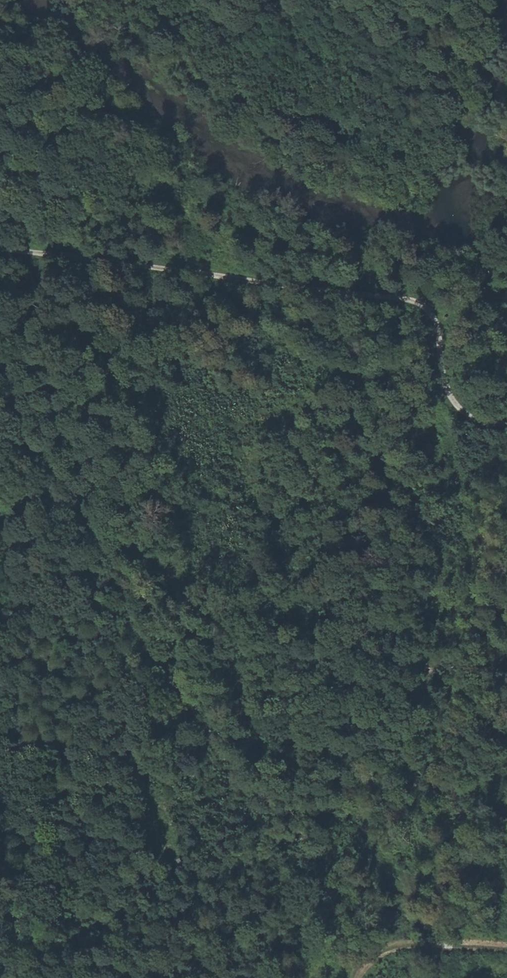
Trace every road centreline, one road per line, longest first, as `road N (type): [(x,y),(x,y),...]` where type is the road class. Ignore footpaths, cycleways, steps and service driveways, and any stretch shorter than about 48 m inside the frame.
road 1 (track): [(0,252),(417,306),(434,326),(460,412),(481,425),(506,426)]
road 2 (track): [(354,977),(365,963),(412,943),(506,948)]

